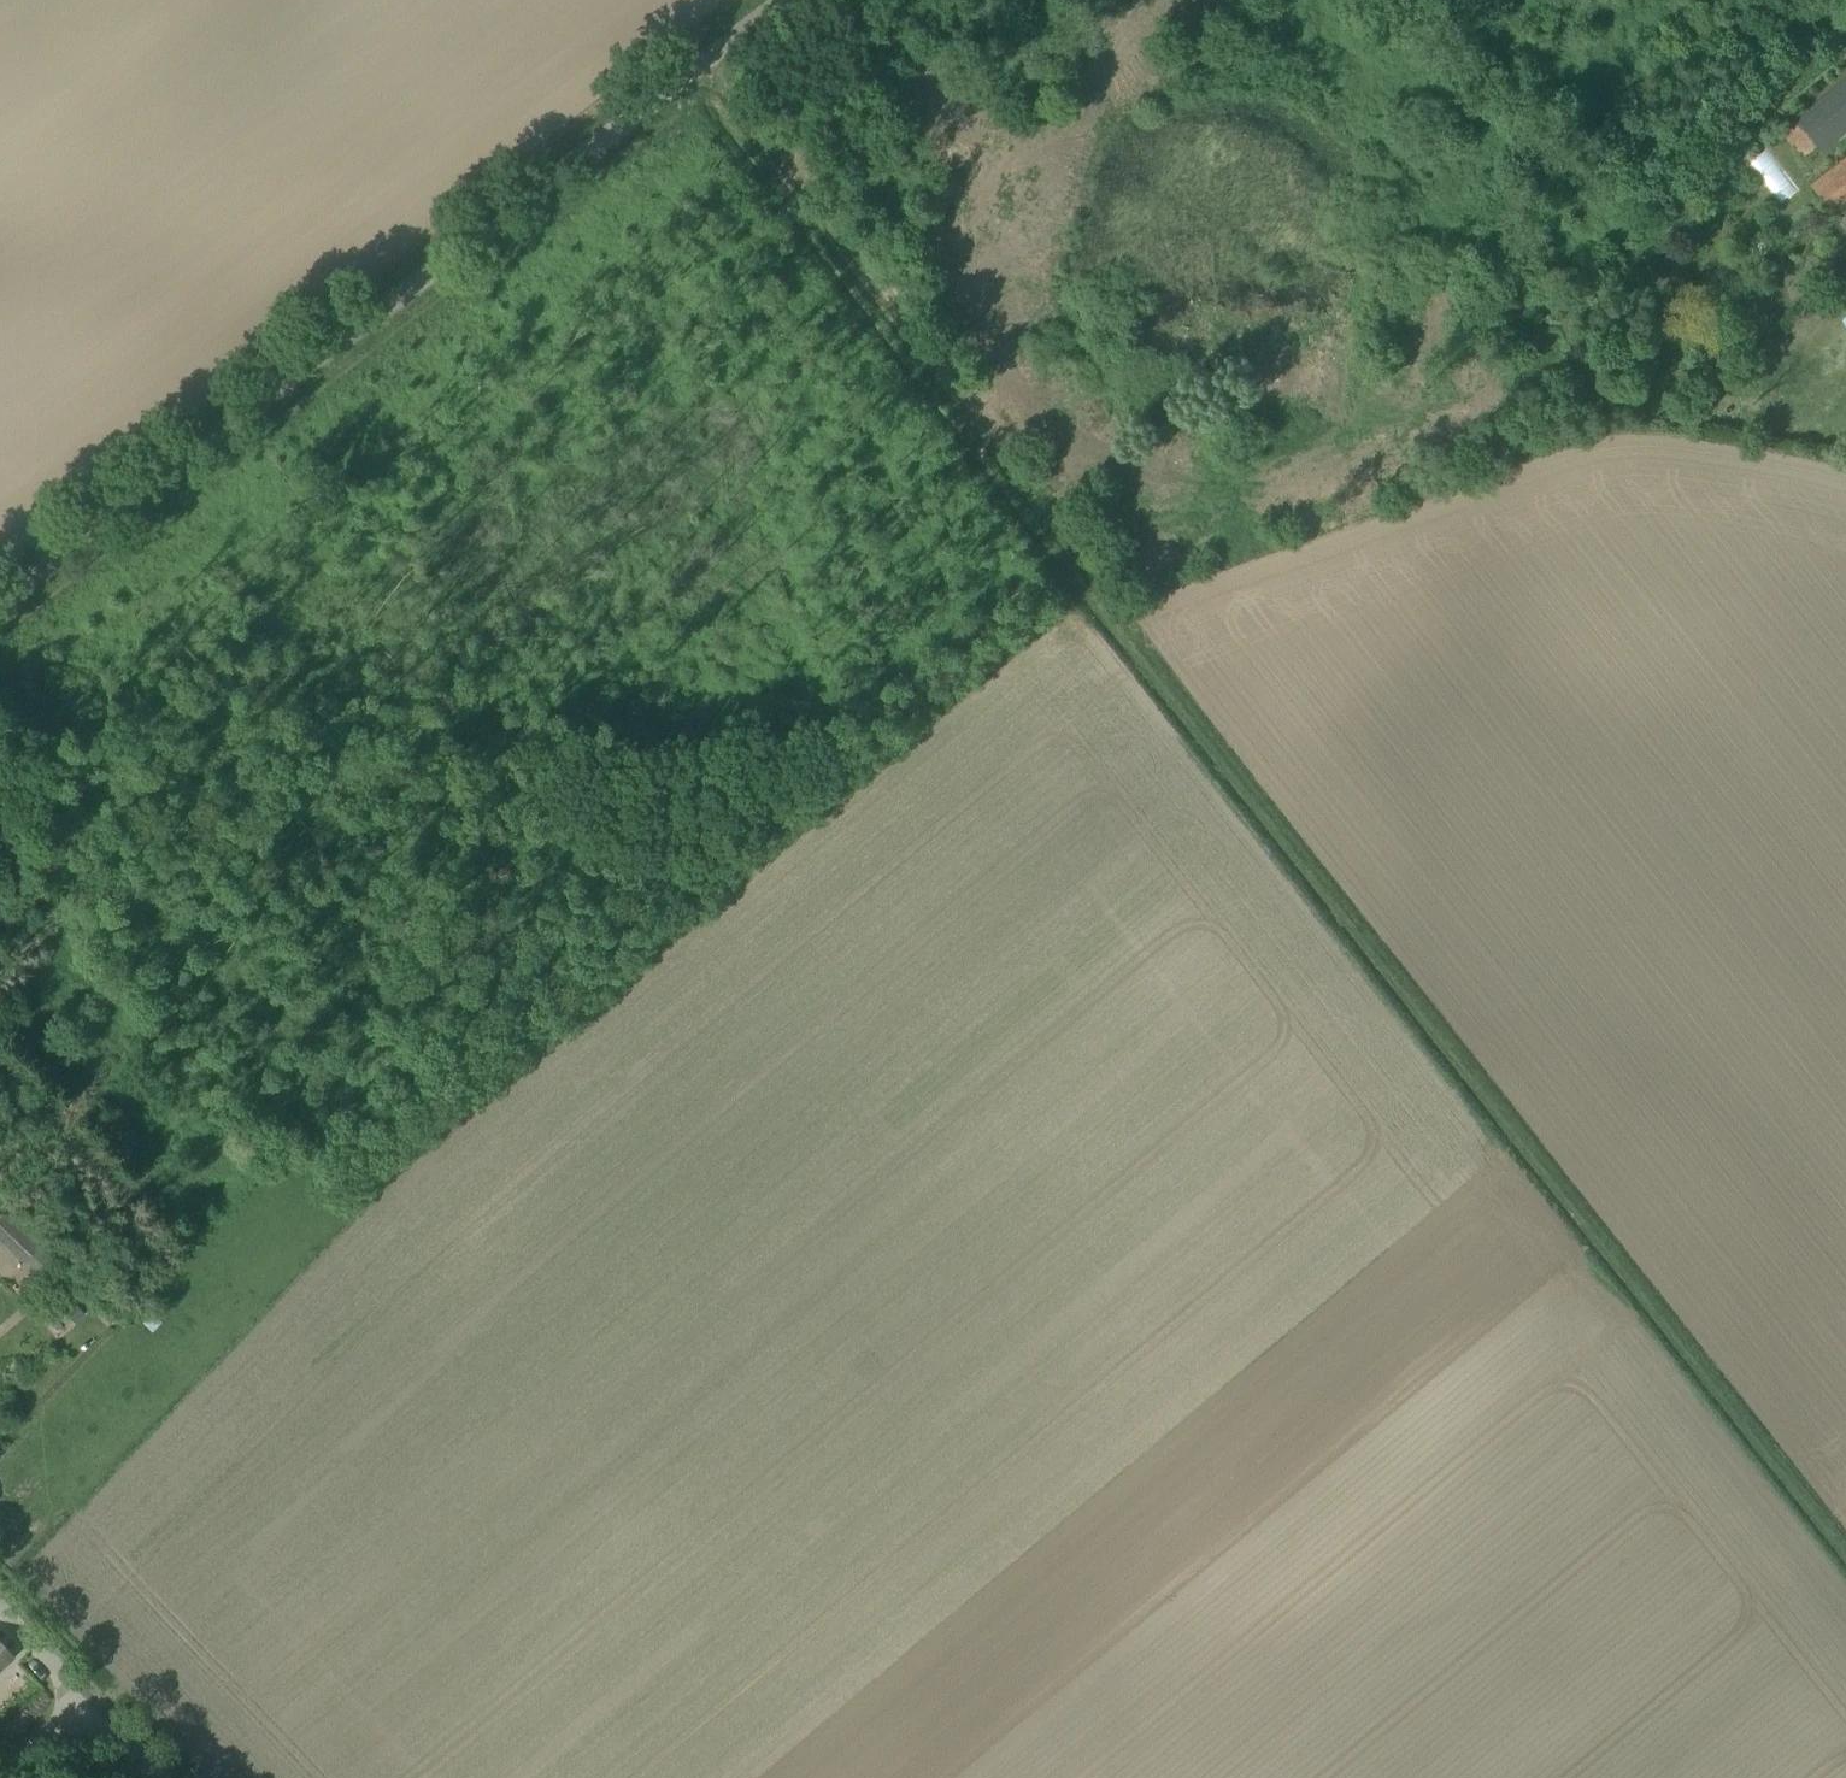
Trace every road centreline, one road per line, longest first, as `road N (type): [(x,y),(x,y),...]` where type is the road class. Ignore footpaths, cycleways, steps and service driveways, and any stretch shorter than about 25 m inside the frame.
road 1 (track): [(1845,1543),(1170,682),(710,59)]
road 2 (track): [(785,0),(0,602)]

